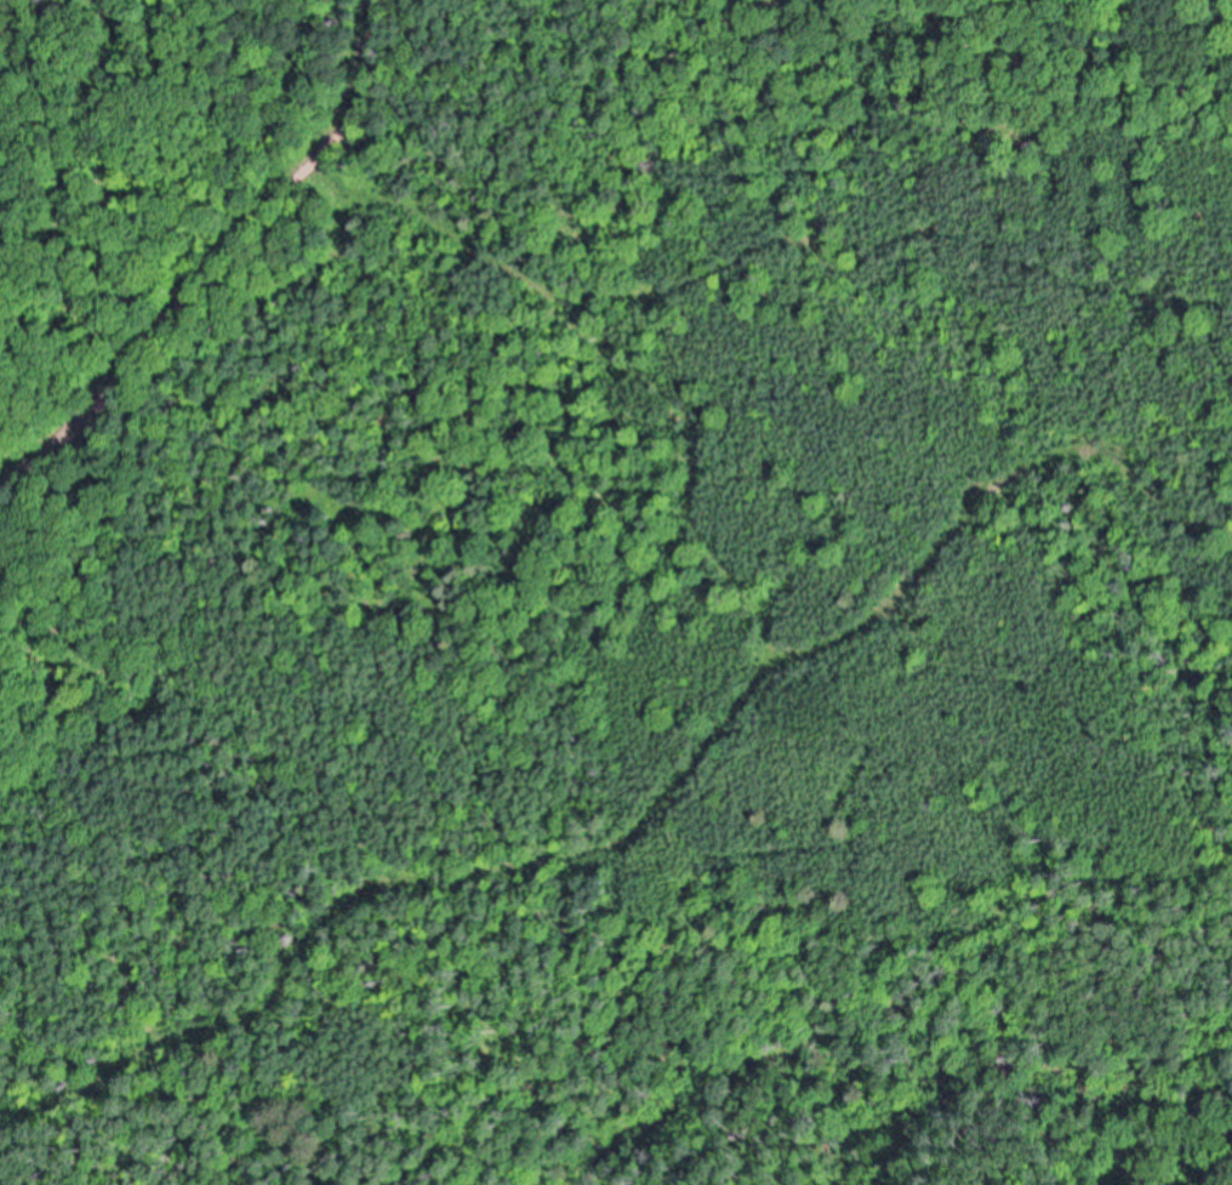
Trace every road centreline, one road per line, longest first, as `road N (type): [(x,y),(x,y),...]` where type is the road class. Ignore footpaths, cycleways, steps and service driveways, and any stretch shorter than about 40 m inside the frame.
road 1 (residential): [(0,494),(86,423),(341,126),(370,57),(371,0)]

